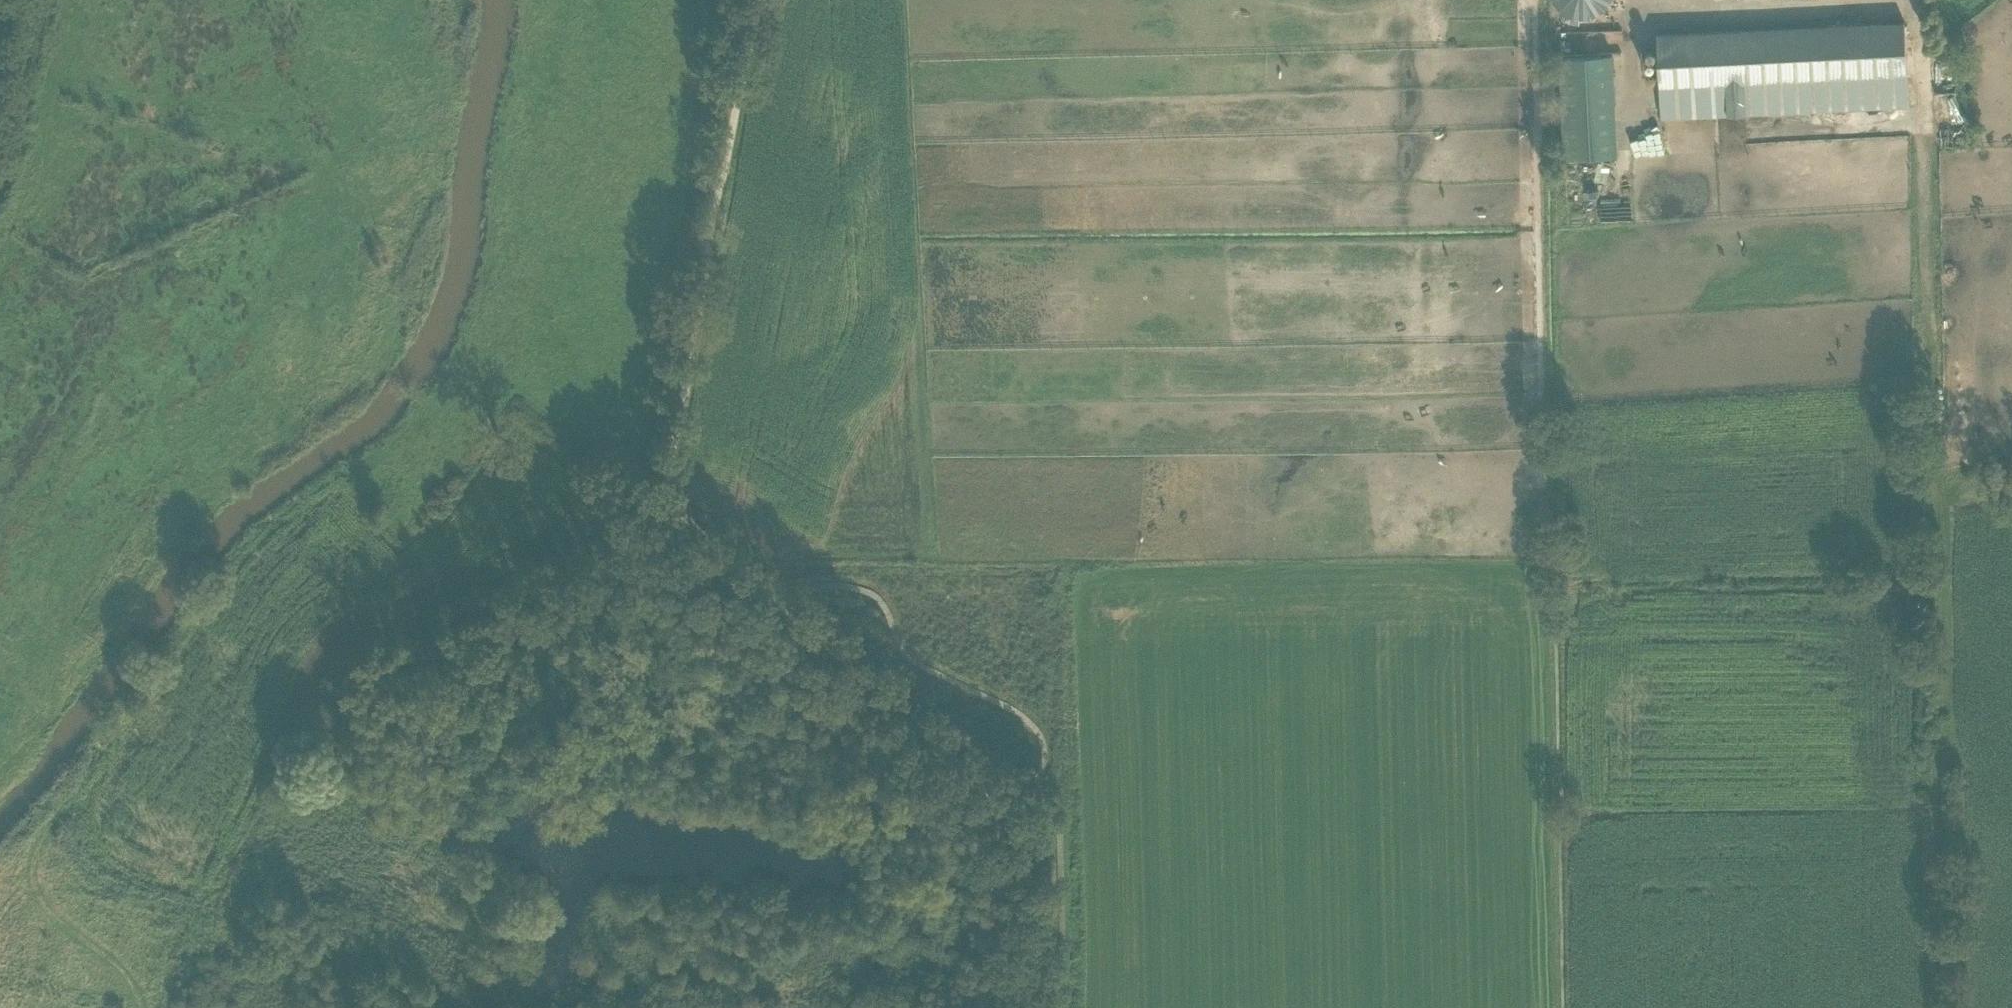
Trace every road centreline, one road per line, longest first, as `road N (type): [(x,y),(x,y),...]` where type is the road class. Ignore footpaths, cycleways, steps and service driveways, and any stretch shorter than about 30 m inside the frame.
road 1 (track): [(1940,1007),(1933,493)]
road 2 (track): [(666,489),(759,0)]

